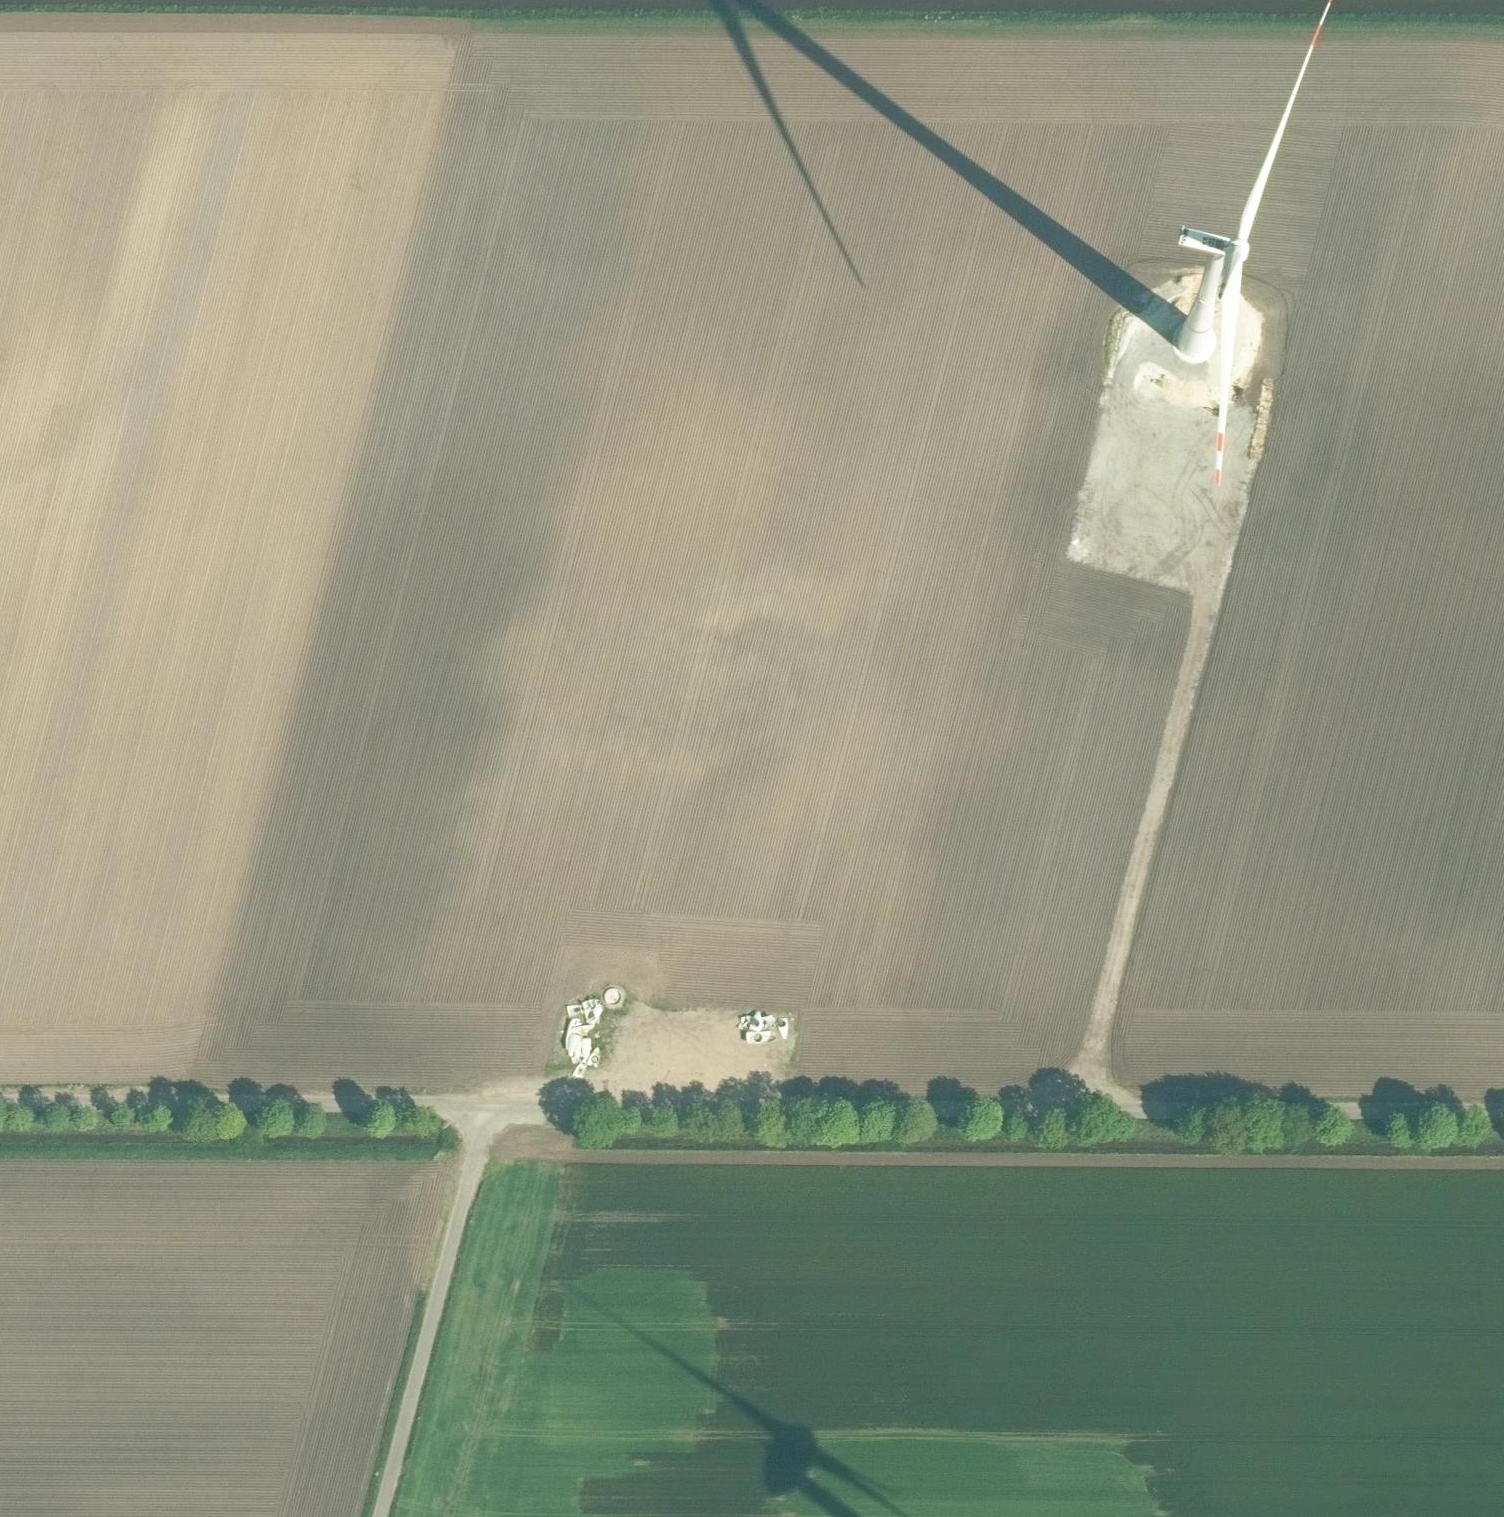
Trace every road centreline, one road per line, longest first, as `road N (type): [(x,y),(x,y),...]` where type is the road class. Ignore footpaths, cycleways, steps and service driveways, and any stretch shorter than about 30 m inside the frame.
road 1 (track): [(1076,1110),(1251,429)]
road 2 (track): [(377,1516),(484,1107)]

